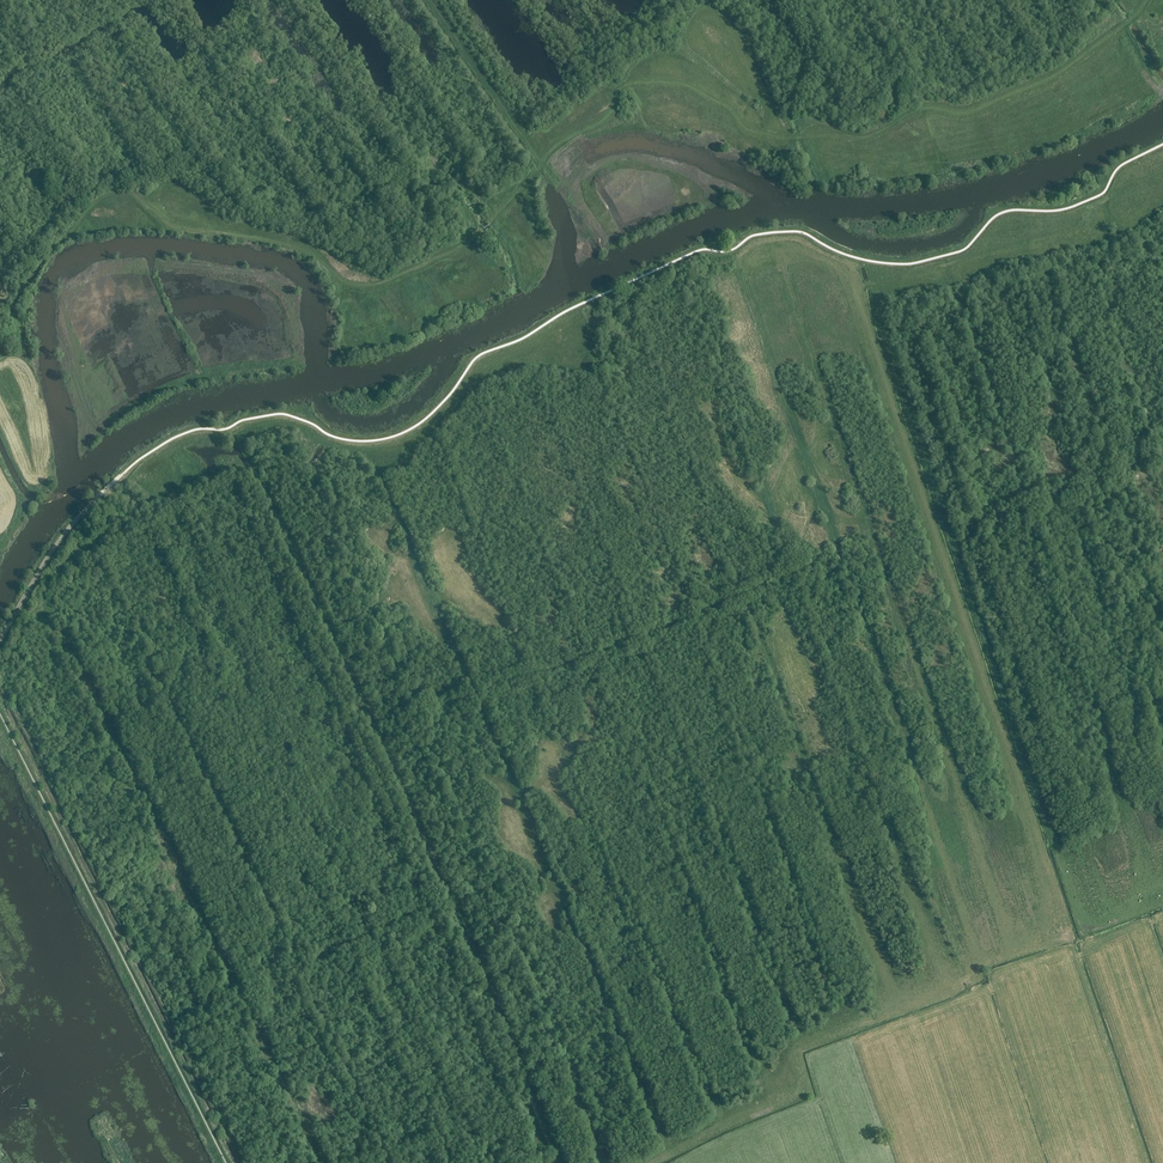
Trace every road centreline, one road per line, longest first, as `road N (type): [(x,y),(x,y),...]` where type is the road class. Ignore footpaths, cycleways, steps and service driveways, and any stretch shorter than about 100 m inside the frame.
road 1 (unclassified): [(0,643),(61,539),(120,476)]

